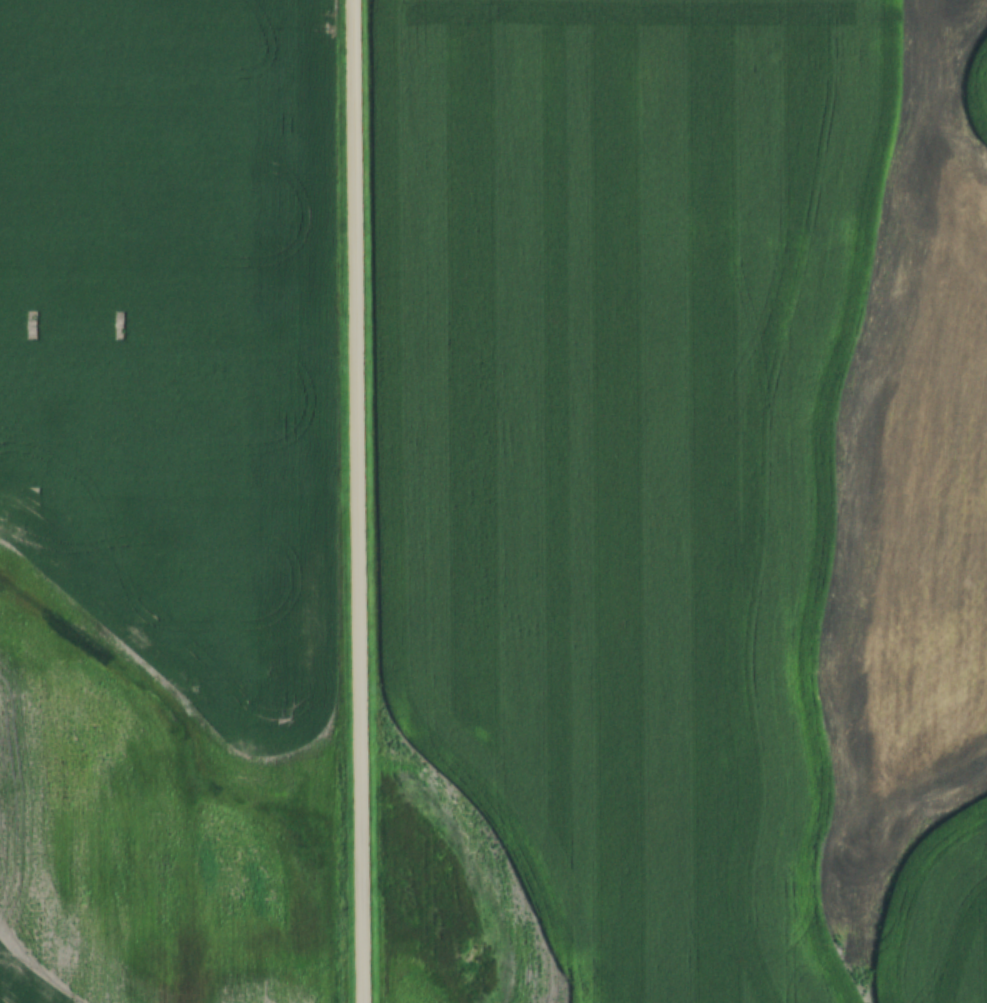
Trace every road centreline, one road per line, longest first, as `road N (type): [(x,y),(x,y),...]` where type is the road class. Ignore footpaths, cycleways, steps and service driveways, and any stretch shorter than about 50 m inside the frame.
road 1 (residential): [(359,1002),(349,0)]

